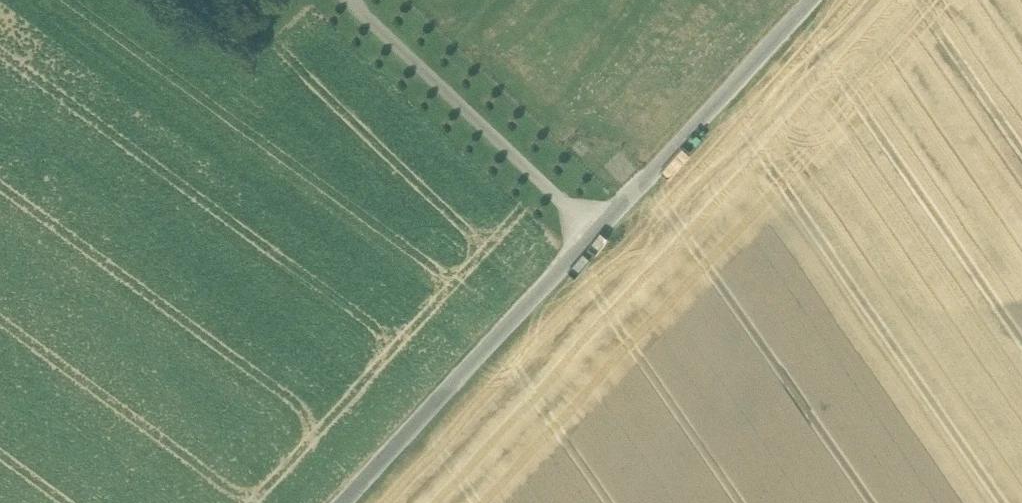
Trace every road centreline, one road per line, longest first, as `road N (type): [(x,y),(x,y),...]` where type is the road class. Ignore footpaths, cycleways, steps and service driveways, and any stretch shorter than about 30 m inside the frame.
road 1 (unclassified): [(814,0),(342,502)]

